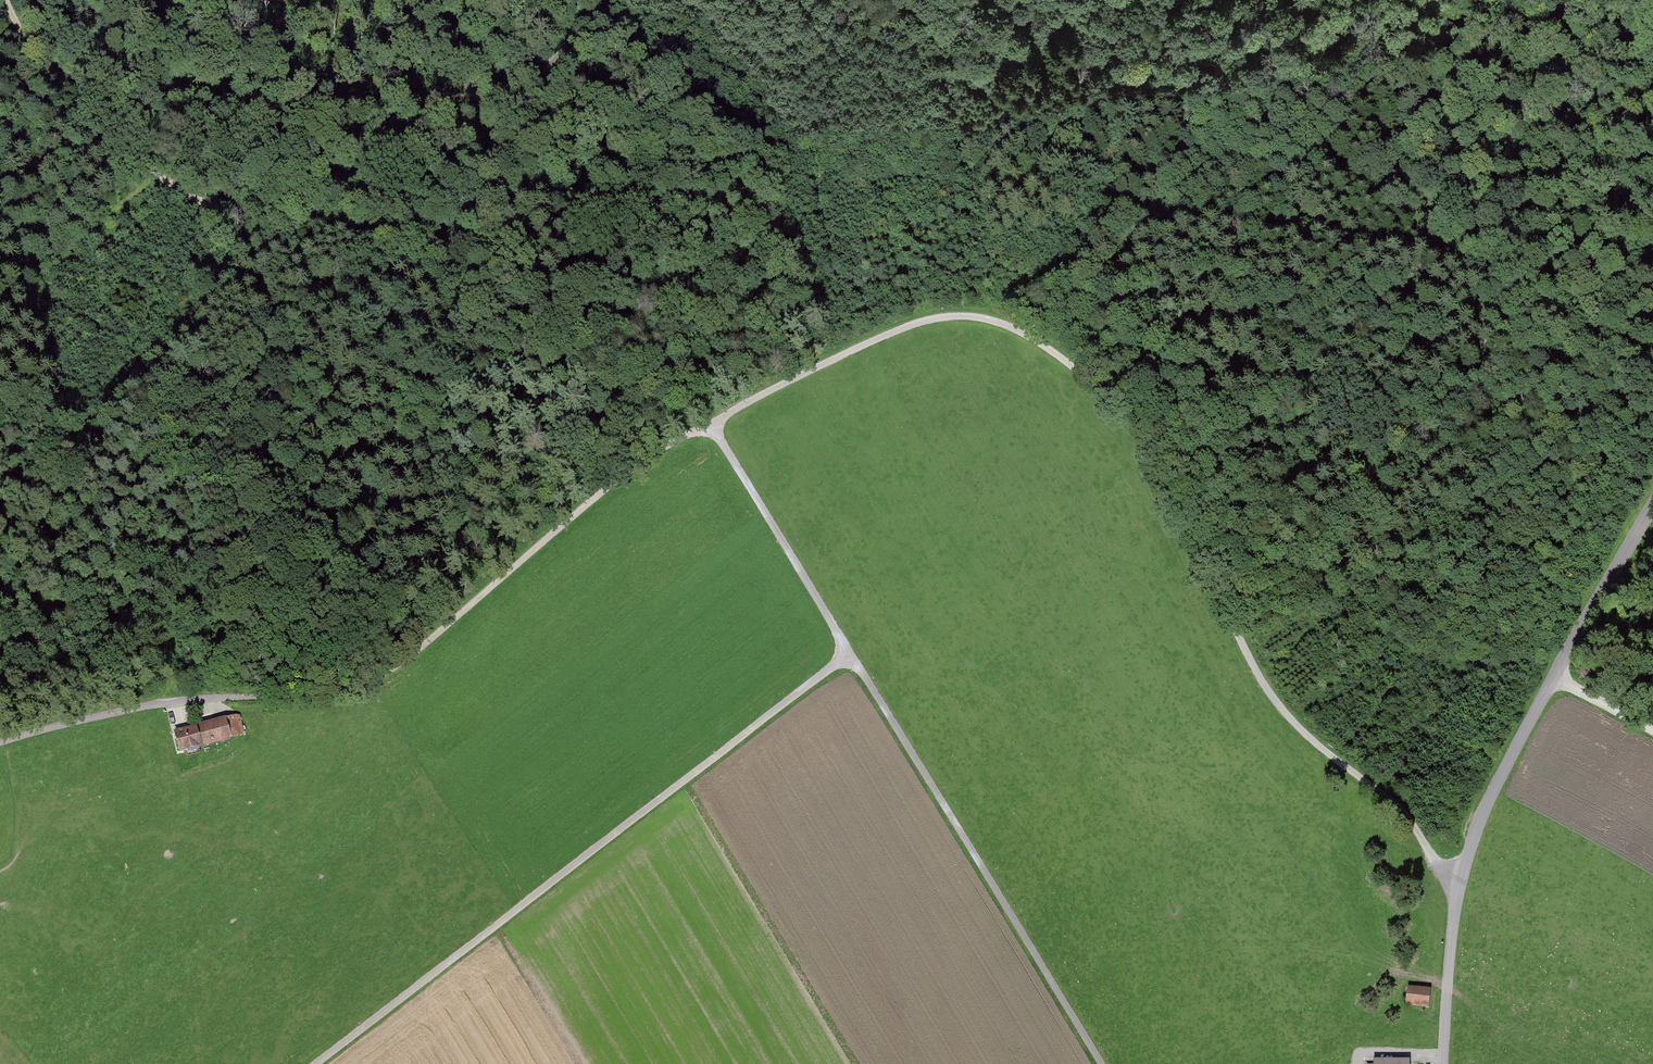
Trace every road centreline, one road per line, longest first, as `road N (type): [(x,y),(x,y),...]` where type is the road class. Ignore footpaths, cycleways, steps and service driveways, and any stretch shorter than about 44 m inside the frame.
road 1 (track): [(8,0),(31,45),(157,172),(217,206),(361,234),(554,414),(640,462)]
road 2 (track): [(1459,878),(1450,877),(1398,806),(1273,699),(1137,434),(1107,399),(1038,343),(975,317)]
road 3 (track): [(710,424),(1101,1063)]
road 4 (track): [(640,462),(407,659),(363,683),(130,709),(0,742)]
road 5 (track): [(317,1063),(849,654)]
road 6 (track): [(599,0),(560,52),(477,99),(253,102),(179,99),(108,75),(27,0)]
road 7 (unclassified): [(1444,1063),(1459,878),(1482,813),(1652,504)]
road 8 (track): [(975,317),(914,323),(640,462)]

